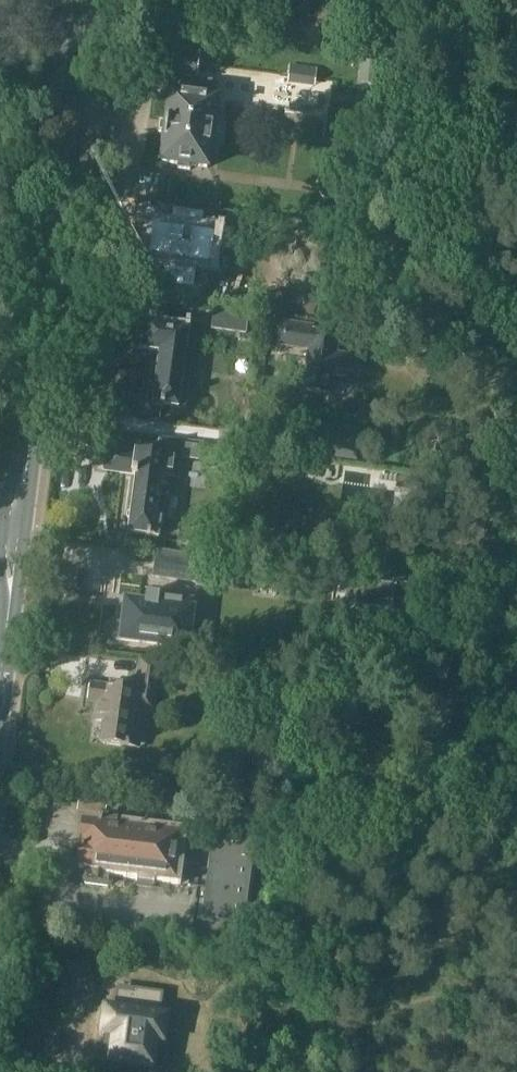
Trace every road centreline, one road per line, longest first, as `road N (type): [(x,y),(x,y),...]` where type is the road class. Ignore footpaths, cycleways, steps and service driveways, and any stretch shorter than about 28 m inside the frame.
road 1 (secondary): [(18,523),(88,0)]
road 2 (secondary): [(0,677),(18,523)]

